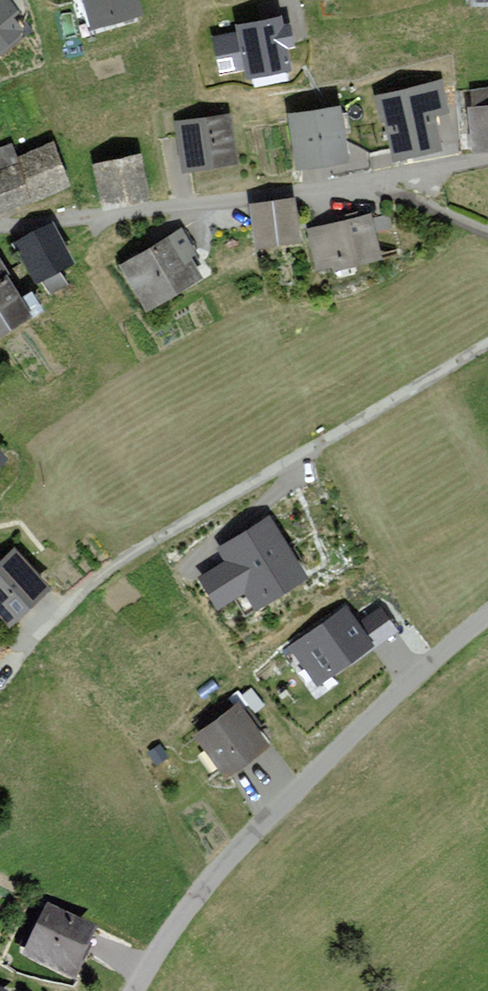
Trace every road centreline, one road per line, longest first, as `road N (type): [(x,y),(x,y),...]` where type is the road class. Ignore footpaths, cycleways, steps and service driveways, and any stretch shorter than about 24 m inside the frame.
road 1 (residential): [(487,345),(90,586),(0,680)]
road 2 (unclassified): [(134,990),(194,898),(241,844),(487,615)]
road 3 (residential): [(383,180),(0,230)]
road 4 (residential): [(383,180),(388,189),(487,234)]

